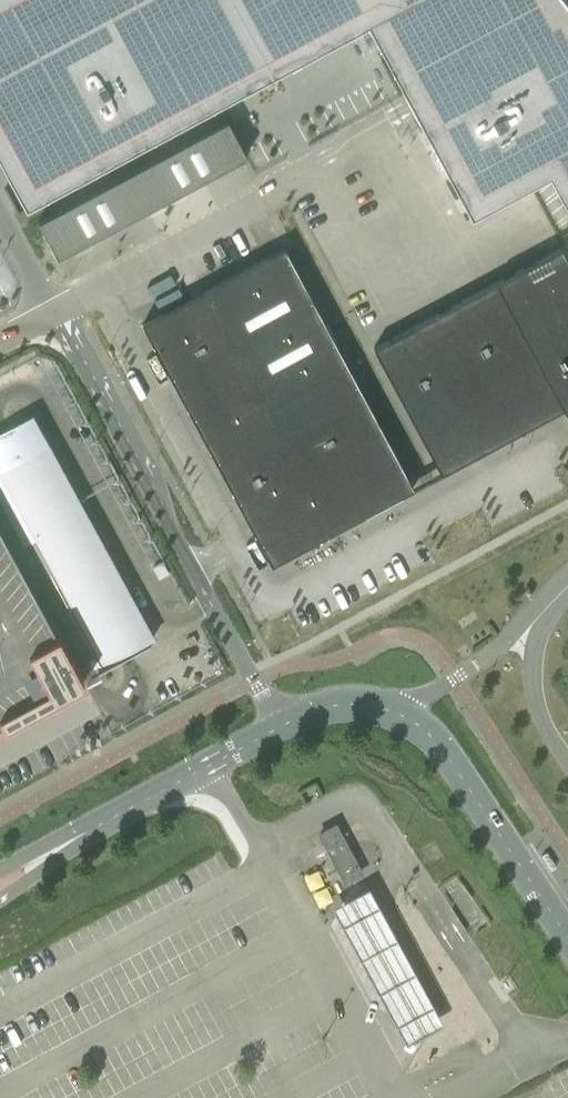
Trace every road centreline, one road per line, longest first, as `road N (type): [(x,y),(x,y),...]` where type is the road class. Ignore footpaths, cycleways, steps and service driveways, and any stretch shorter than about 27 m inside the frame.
road 1 (unclassified): [(278,728),(52,316)]
road 2 (tertiary): [(567,938),(439,745),(413,722),(351,704),(278,728)]
road 3 (unclassified): [(81,301),(420,120)]
road 4 (tertiary): [(278,728),(107,820)]
road 5 (tertiary): [(107,820),(0,898)]

